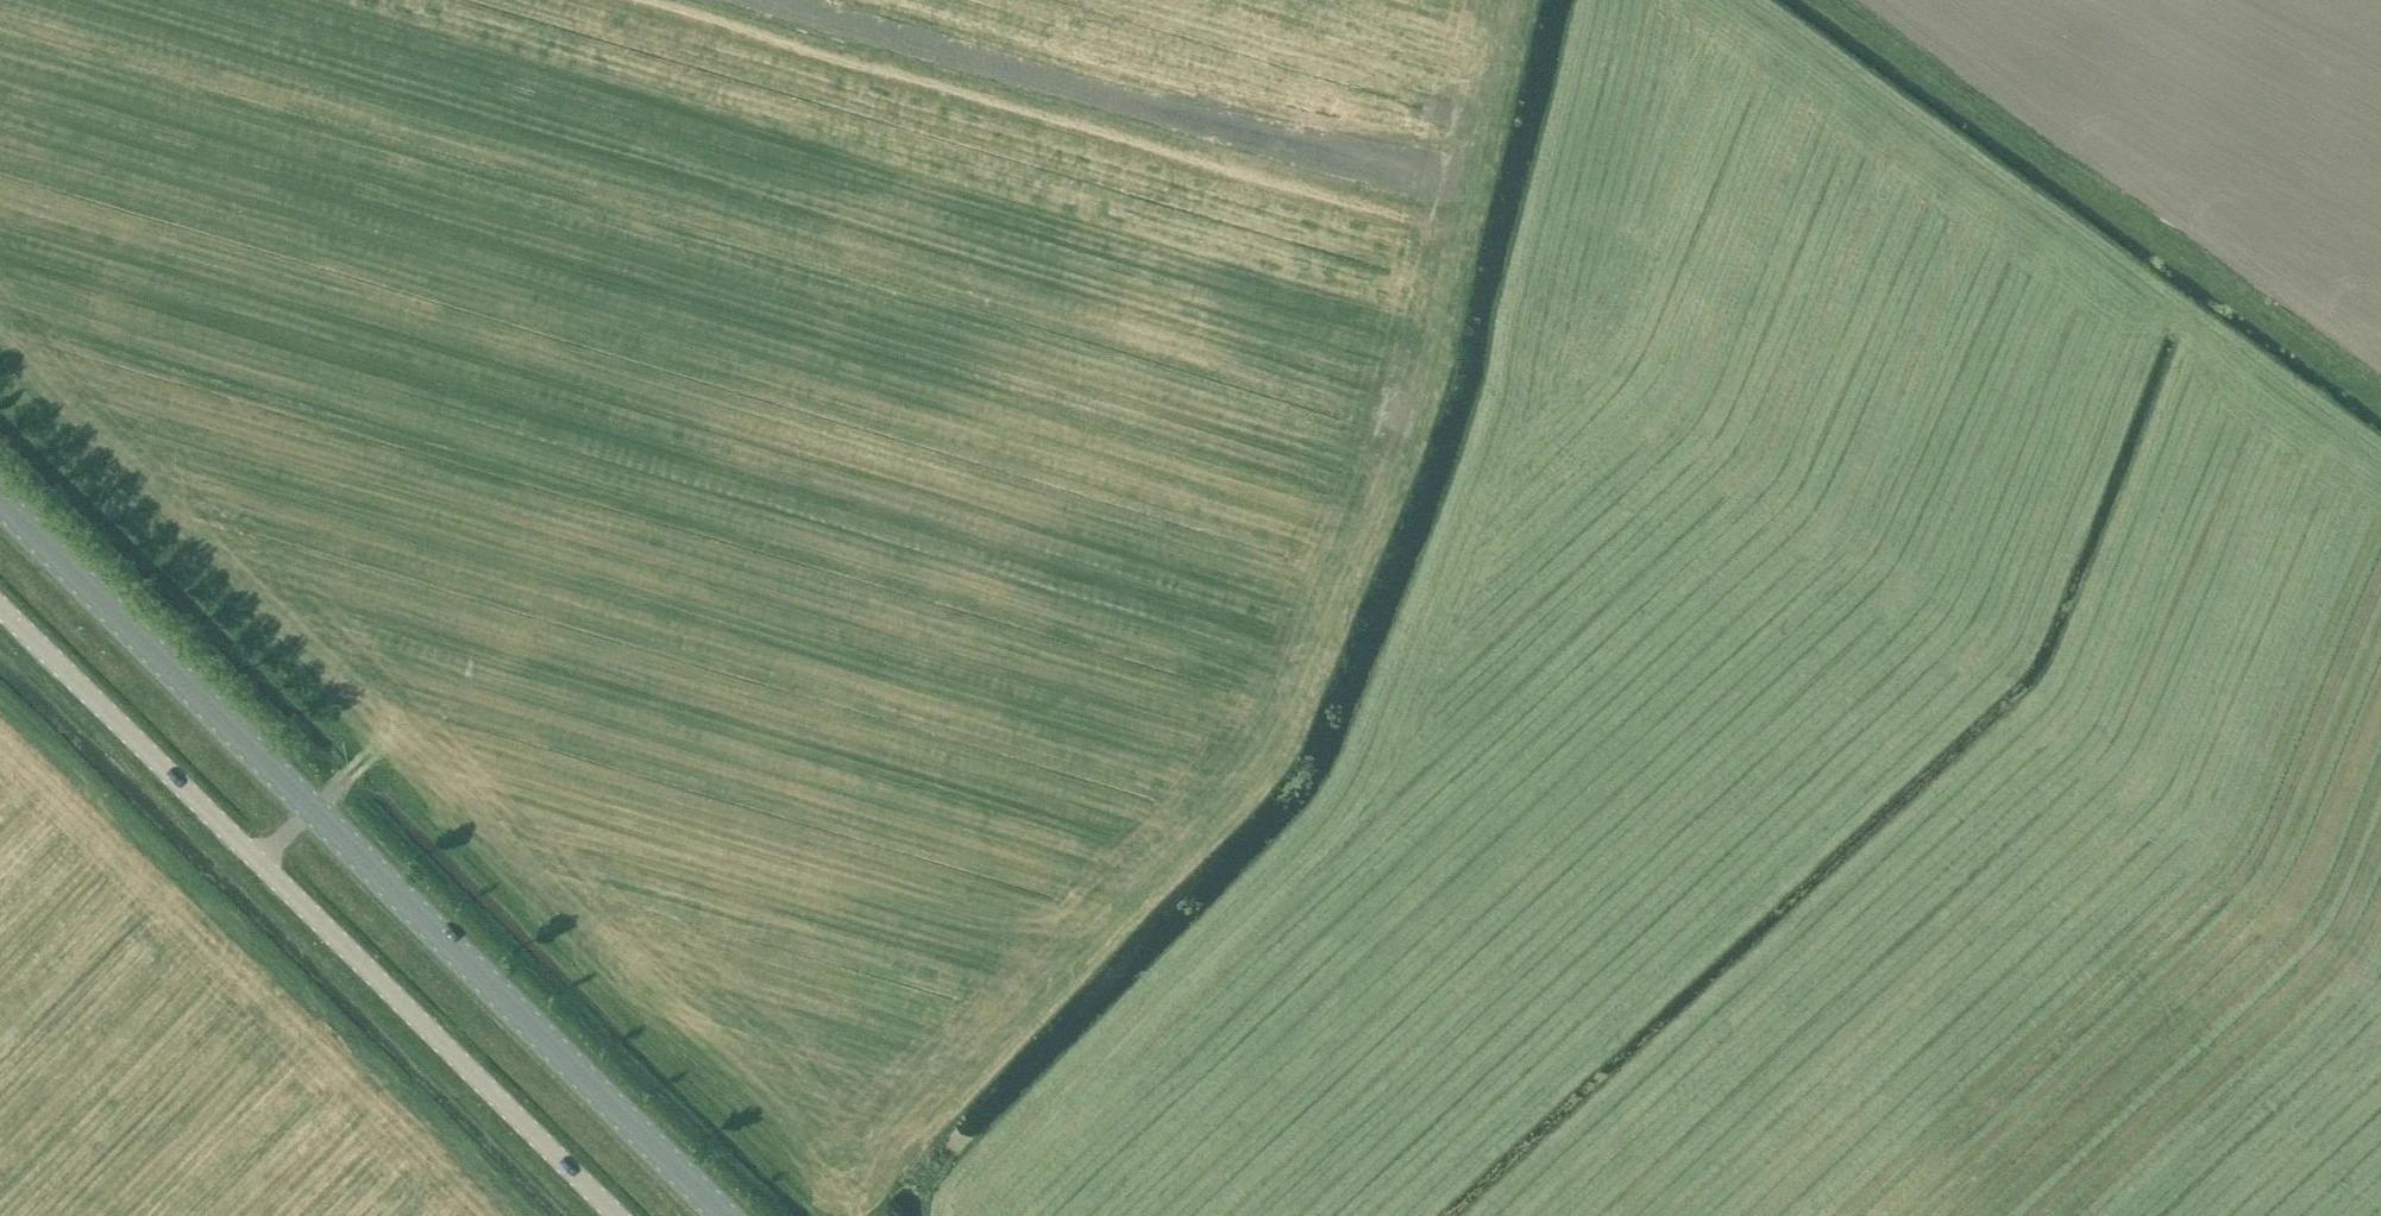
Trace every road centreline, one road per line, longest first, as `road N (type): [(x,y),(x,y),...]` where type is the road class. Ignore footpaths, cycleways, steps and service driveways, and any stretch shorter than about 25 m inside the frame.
road 1 (primary): [(721,1215),(309,810)]
road 2 (unclassified): [(620,1215),(260,860)]
road 3 (primary): [(309,810),(0,506)]
road 4 (unclassified): [(260,860),(0,604)]

